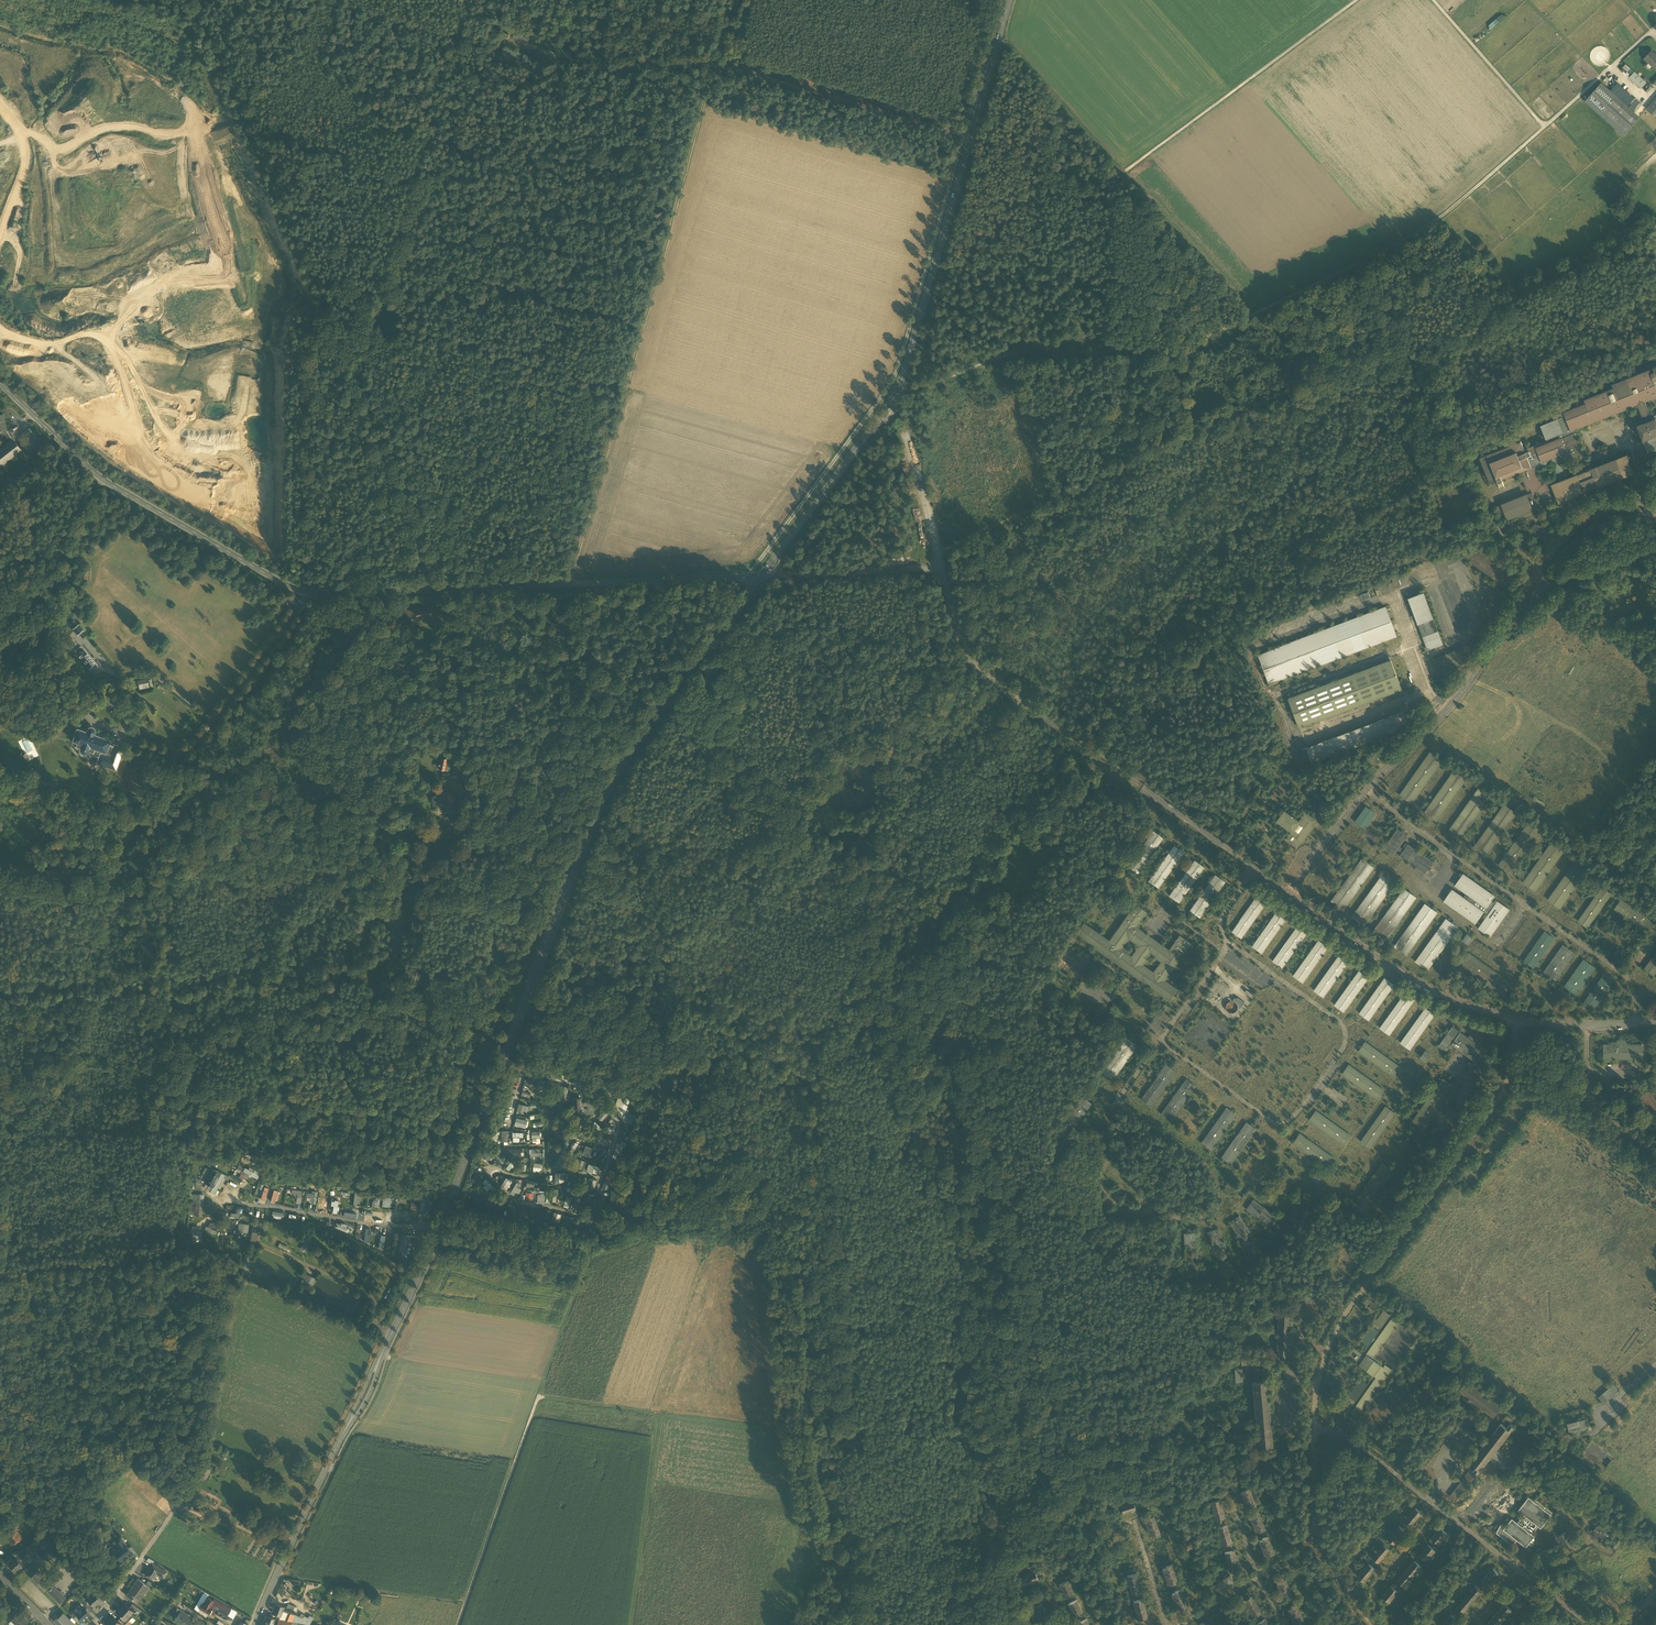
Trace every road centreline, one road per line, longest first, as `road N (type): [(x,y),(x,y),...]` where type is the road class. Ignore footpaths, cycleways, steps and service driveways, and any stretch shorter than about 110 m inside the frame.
road 1 (secondary): [(257,1624),(439,1229),(597,807),(760,577)]
road 2 (track): [(972,1624),(993,1561),(1047,1522),(1081,1444),(1034,1302),(1010,1187),(971,1086),(968,1009),(940,957),(1015,884),(1057,814),(1102,763)]
road 3 (tertiary): [(760,577),(307,592),(104,480),(0,384)]
road 4 (track): [(899,388),(1008,355),(1178,349),(1441,218),(1545,126)]
road 5 (track): [(187,0),(359,381),(440,589)]
road 6 (secondary): [(760,577),(899,388),(1011,0)]
road 7 (track): [(734,0),(571,583)]
road 8 (track): [(1434,480),(1247,597),(1221,650),(1227,714),(1123,732),(1102,763)]
road 9 (track): [(970,136),(716,64),(621,69),(538,48)]
road 10 (track): [(936,551),(1193,437),(1167,349)]
road 11 (track): [(474,1136),(425,1137),(346,1111),(291,1118),(276,972)]
road 12 (track): [(538,1396),(787,1433),(800,1504)]
road 13 (track): [(1357,0),(1122,173)]
road 14 (track): [(277,1003),(338,994),(406,1007),(442,1030),(458,1071),(435,1118),(434,1137)]
road 15 (track): [(693,145),(600,147),(417,176)]
road 16 (track): [(439,1229),(223,1197),(213,1218),(236,1224)]
road 17 (track): [(624,391),(375,325)]
road 18 (track): [(642,325),(395,255)]
road 19 (track): [(457,1624),(538,1396)]
road 20 (track): [(669,1027),(588,1254)]
road 21 (track): [(238,1277),(206,1464),(181,1501)]
road 22 (track): [(538,1396),(588,1254),(633,1246),(655,1221)]
road 23 (track): [(630,1624),(661,1415)]
road 24 (track): [(940,566),(967,653),(1044,720)]
road 25 (track): [(1001,36),(1122,173)]
road 26 (track): [(760,577),(940,566)]
road 27 (track): [(1545,126),(1433,0)]
road 28 (track): [(392,1333),(380,1323),(376,1298),(262,1245)]
road 29 (track): [(665,704),(785,815)]
road 30 (residential): [(94,1624),(181,1501)]
road 31 (track): [(903,430),(940,566)]

